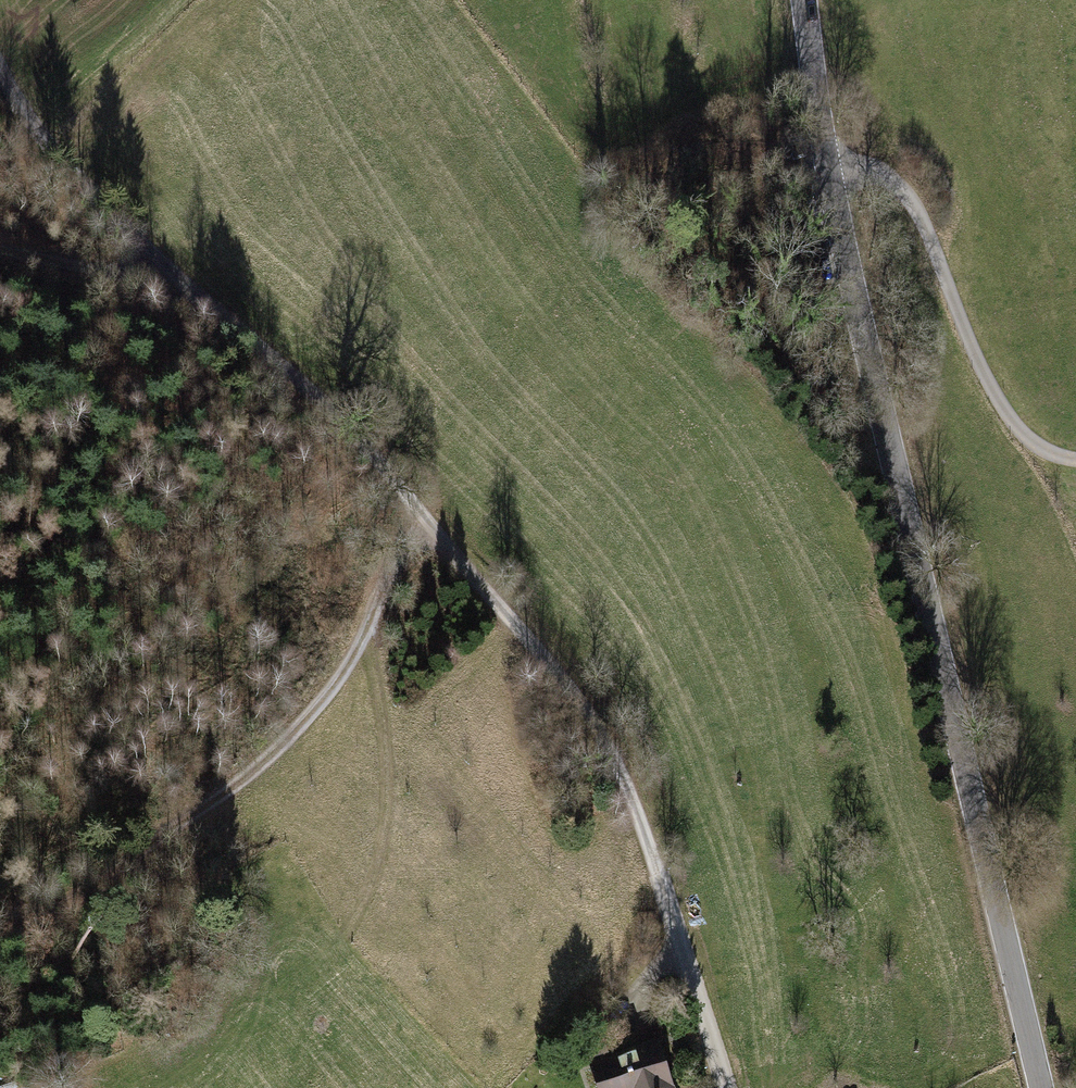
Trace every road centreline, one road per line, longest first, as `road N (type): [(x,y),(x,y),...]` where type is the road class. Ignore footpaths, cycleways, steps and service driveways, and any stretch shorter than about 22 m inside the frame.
road 1 (track): [(673,927),(613,755),(580,703),(301,385),(157,263),(41,137),(0,43)]
road 2 (tertiary): [(1038,1087),(847,271),(804,0)]
road 3 (track): [(428,532),(401,560),(351,659),(295,733),(219,798),(0,948)]
road 4 (track): [(827,178),(874,173),(900,190),(1003,408),(1047,452),(1075,459)]
road 5 (track): [(0,247),(118,273),(157,263)]

